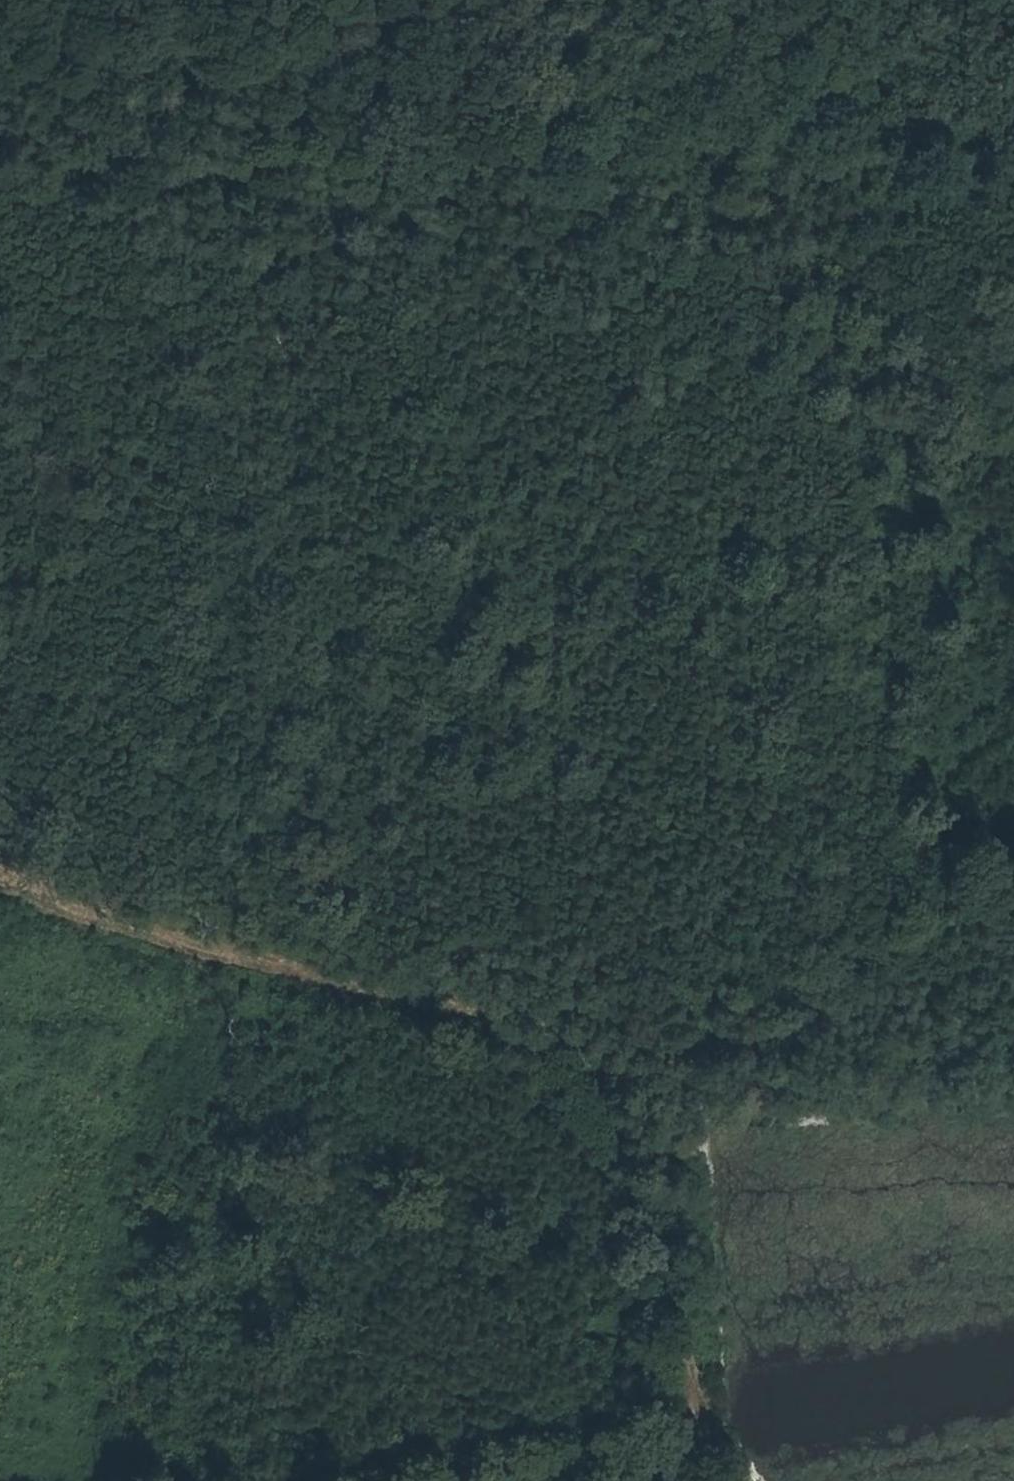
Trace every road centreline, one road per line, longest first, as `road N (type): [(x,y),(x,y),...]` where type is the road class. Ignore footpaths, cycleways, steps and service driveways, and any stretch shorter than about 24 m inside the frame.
road 1 (track): [(341,974),(491,1001),(622,1060),(665,1286),(720,1480)]

